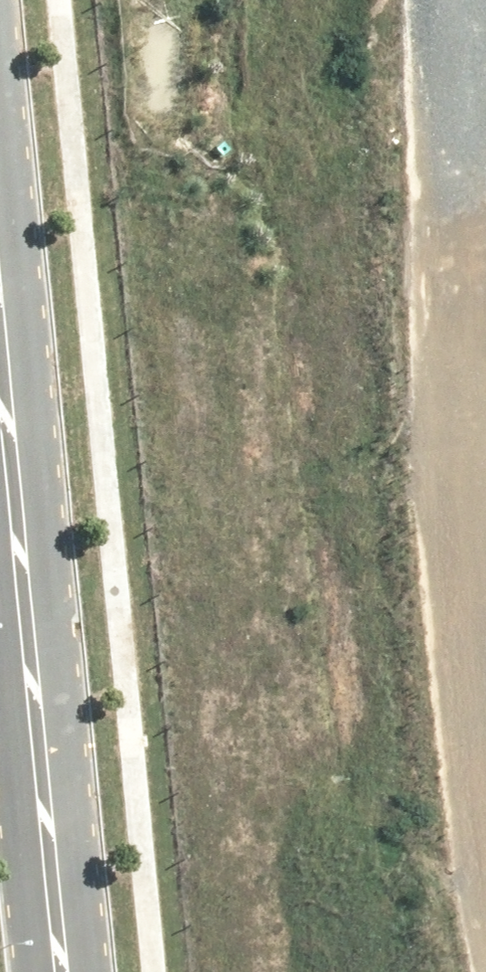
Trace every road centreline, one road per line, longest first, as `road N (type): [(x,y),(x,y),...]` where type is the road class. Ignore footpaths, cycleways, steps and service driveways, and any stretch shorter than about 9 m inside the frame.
road 1 (track): [(427,0),(385,670),(485,935)]
road 2 (unclassified): [(0,222),(79,971)]

